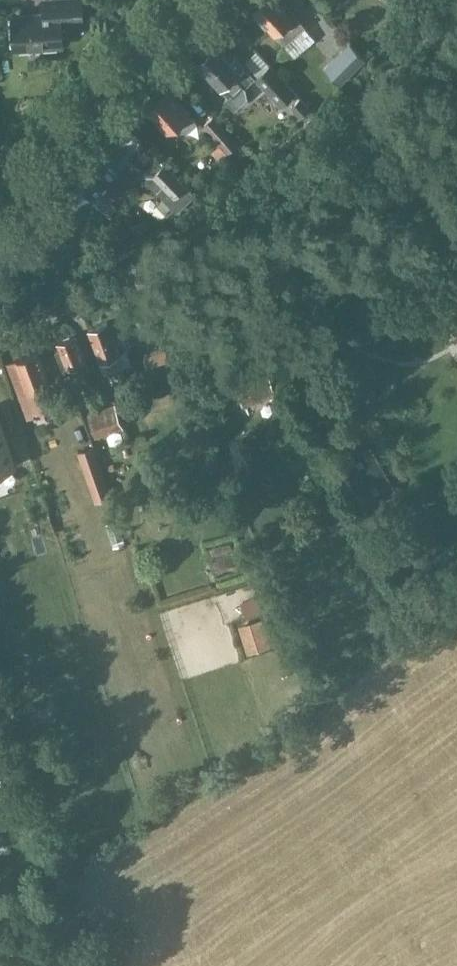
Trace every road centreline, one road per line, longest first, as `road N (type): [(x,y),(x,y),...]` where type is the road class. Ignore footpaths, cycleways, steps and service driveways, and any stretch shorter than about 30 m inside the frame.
road 1 (residential): [(0,247),(74,117),(193,0)]

